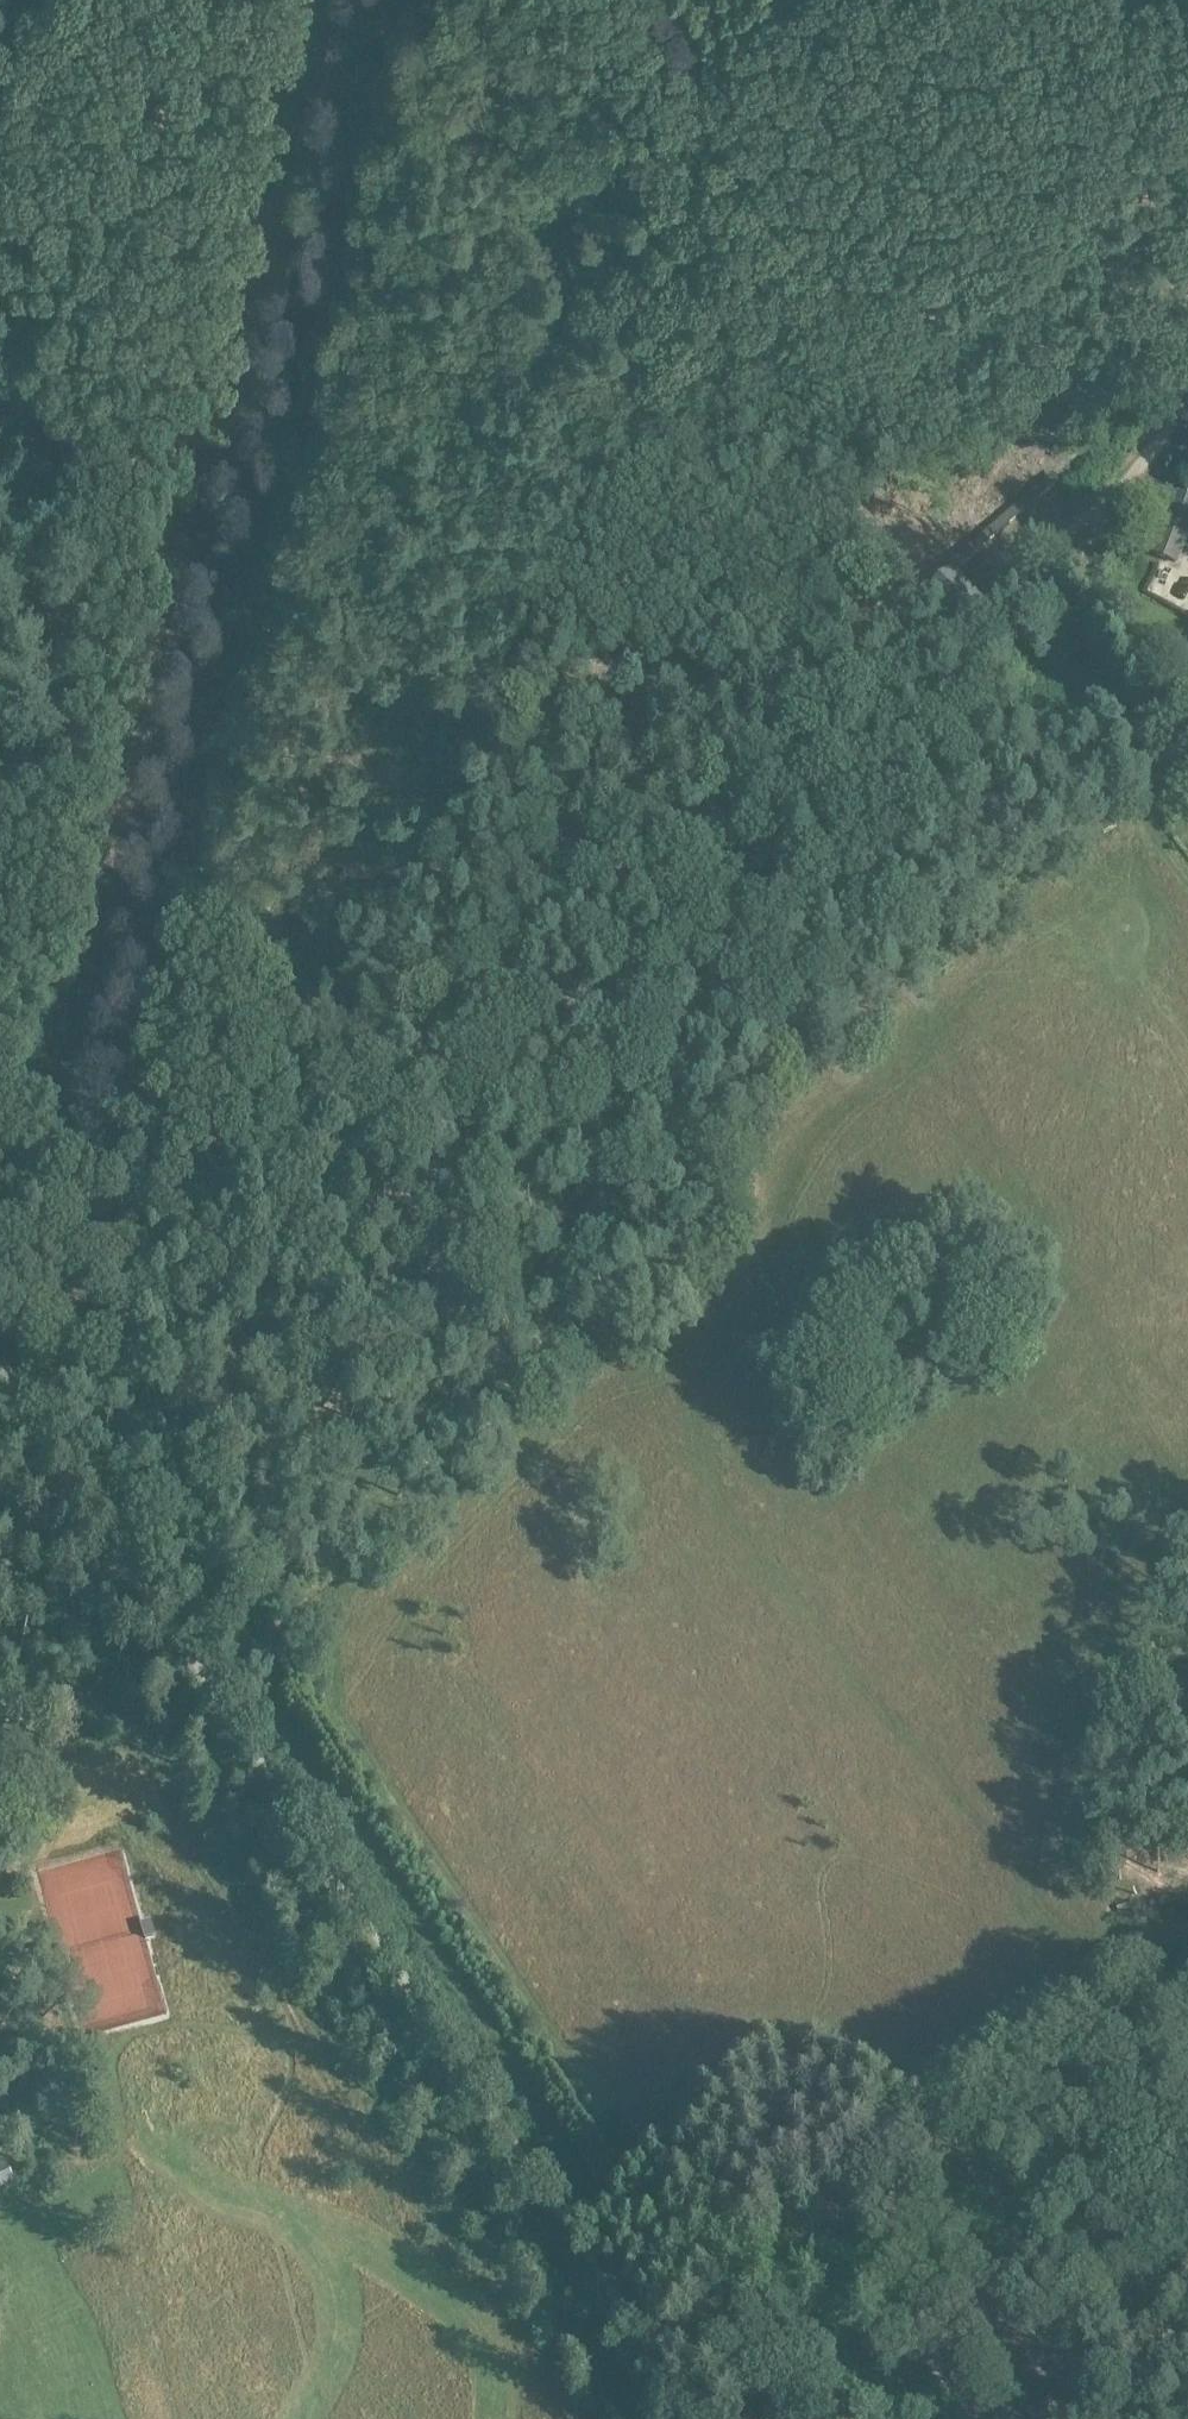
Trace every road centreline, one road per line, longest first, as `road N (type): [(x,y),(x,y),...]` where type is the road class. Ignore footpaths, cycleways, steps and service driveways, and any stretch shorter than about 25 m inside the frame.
road 1 (track): [(0,1370),(67,1298),(74,1206),(348,0)]
road 2 (track): [(1187,413),(1087,536),(1067,547),(1033,523),(995,571),(1100,719)]

